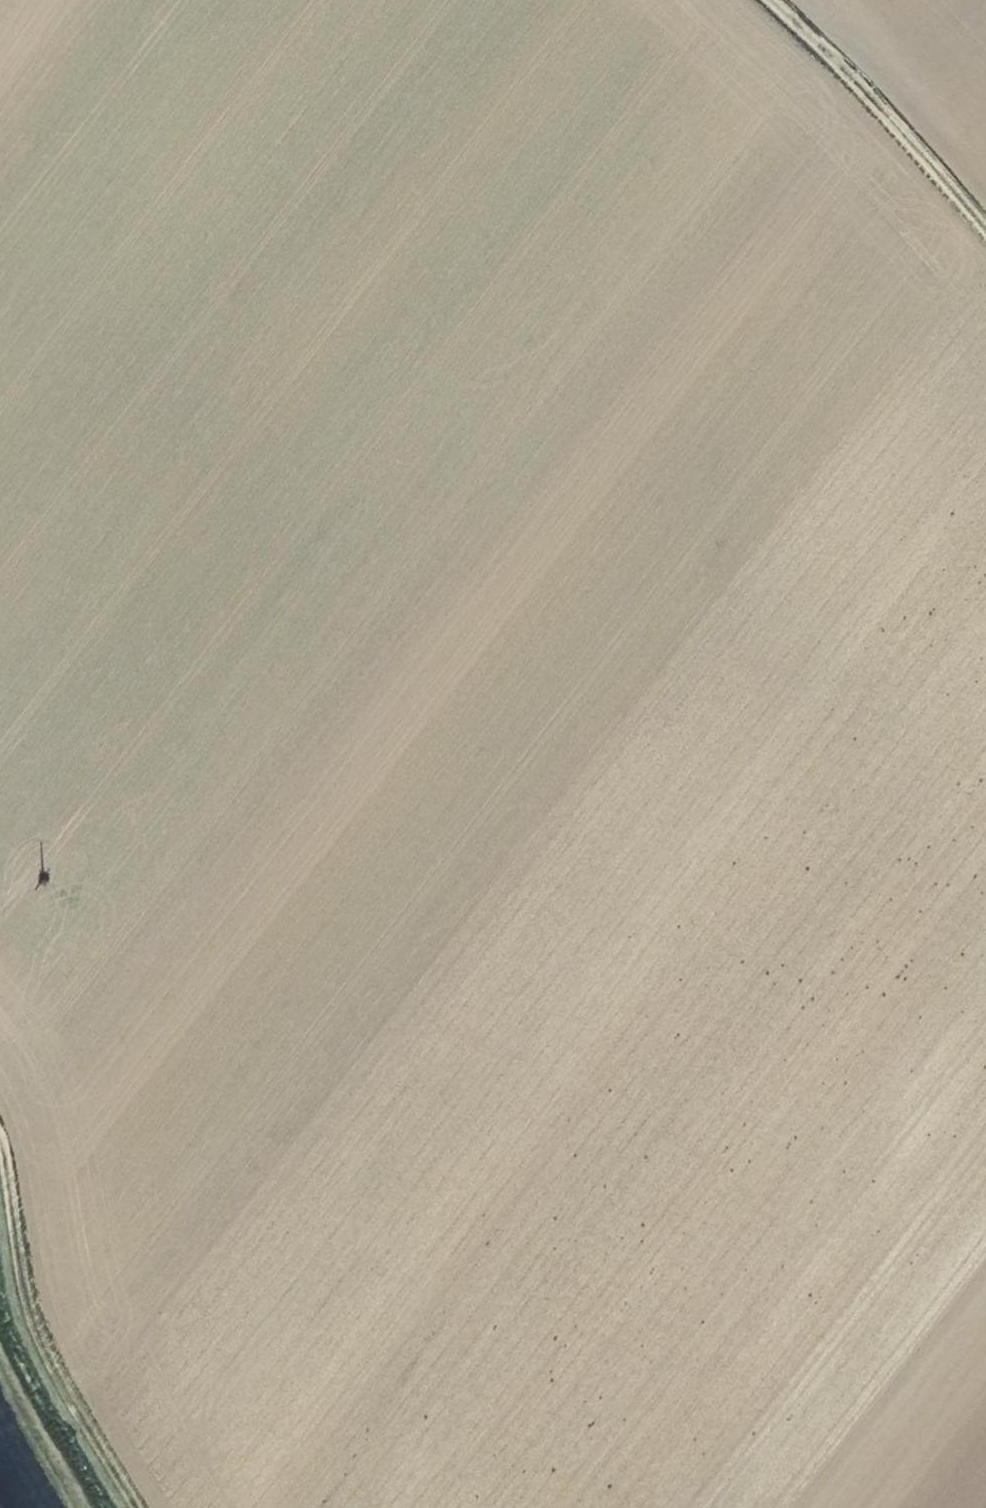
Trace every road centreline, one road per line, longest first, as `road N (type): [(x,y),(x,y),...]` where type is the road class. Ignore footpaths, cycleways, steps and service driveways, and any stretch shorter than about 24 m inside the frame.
road 1 (track): [(770,0),(884,104),(985,225)]

